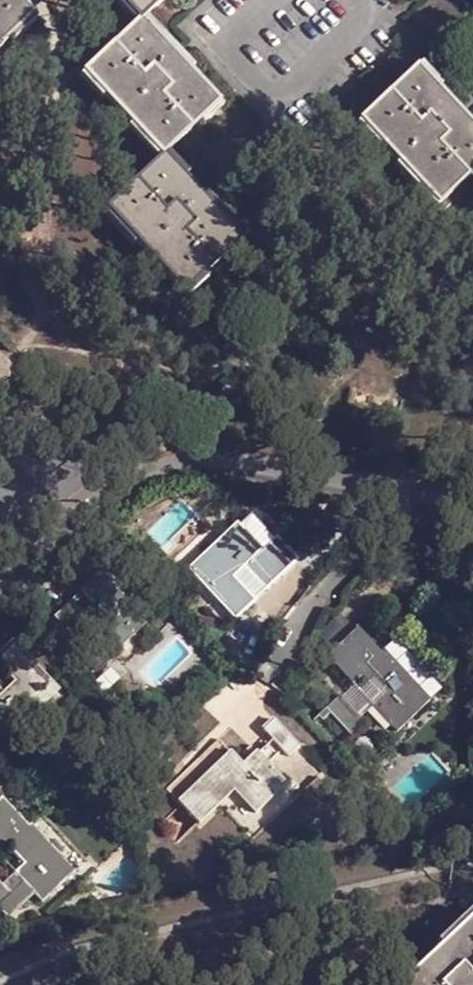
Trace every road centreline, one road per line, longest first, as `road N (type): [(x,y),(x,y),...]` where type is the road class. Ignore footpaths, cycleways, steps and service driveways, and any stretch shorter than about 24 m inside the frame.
road 1 (residential): [(472,502),(198,458),(150,468),(0,574)]

